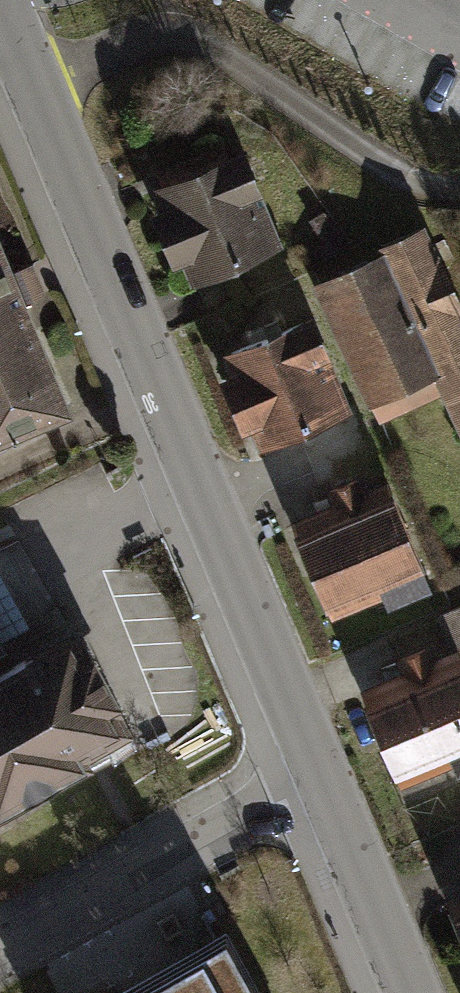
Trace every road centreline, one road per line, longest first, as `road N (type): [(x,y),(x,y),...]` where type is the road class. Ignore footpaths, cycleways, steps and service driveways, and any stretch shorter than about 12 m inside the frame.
road 1 (tertiary): [(0,0),(329,792)]
road 2 (residential): [(0,966),(329,792)]
road 3 (tertiary): [(329,792),(410,992)]

